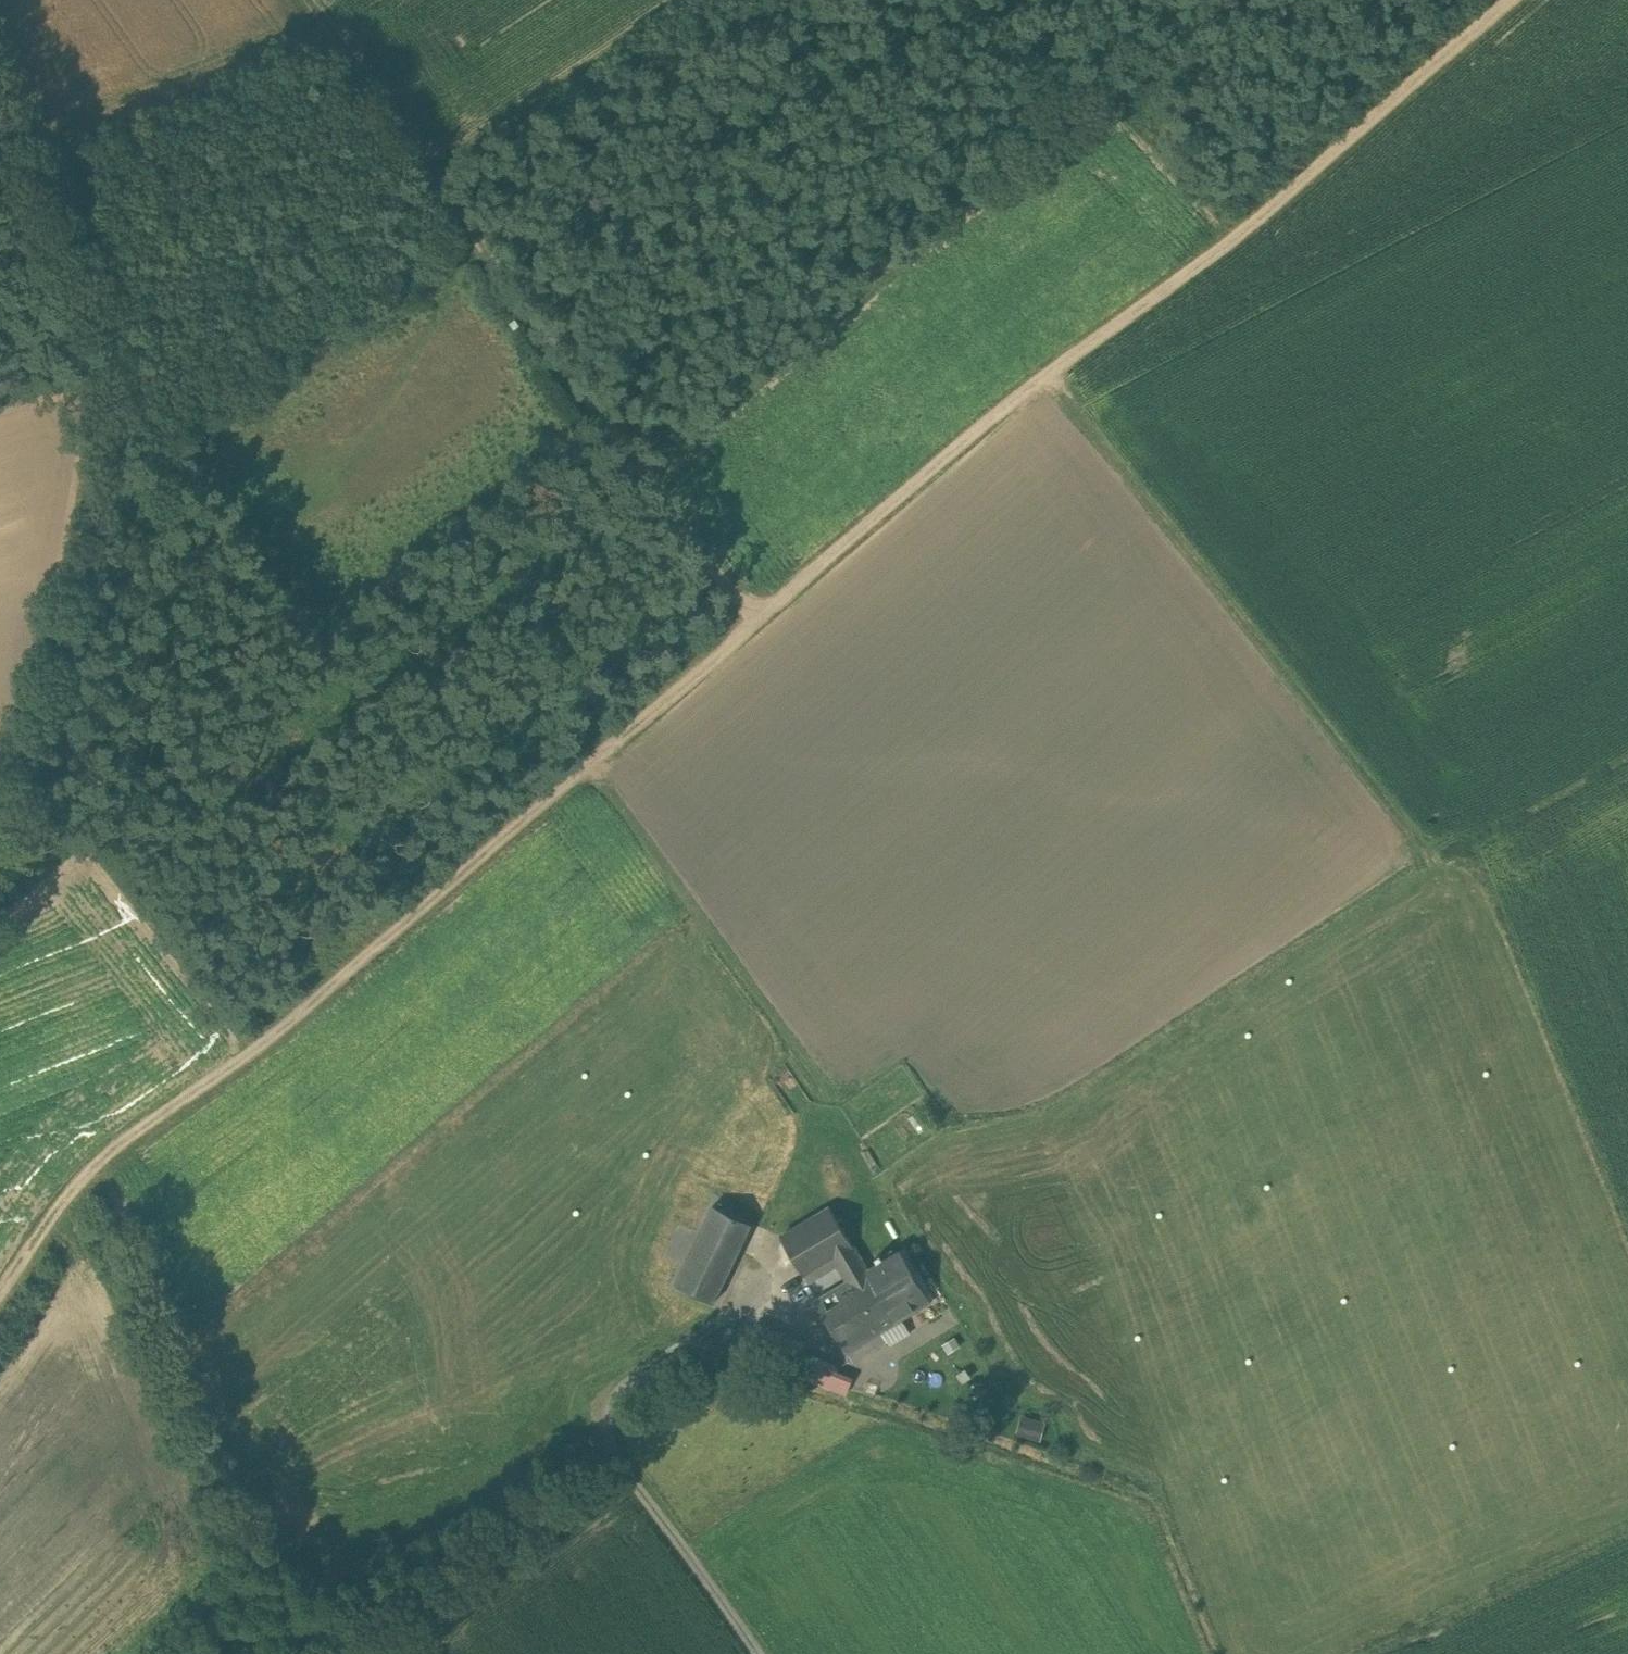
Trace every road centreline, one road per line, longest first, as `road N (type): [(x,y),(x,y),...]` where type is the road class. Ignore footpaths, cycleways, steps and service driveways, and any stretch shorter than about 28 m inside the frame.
road 1 (track): [(0,1296),(90,1167),(260,1043),(917,480),(1303,176),(1508,0)]
road 2 (track): [(311,0),(756,622)]
road 3 (track): [(756,1653),(610,1446),(605,1418),(609,1387),(754,1292)]

